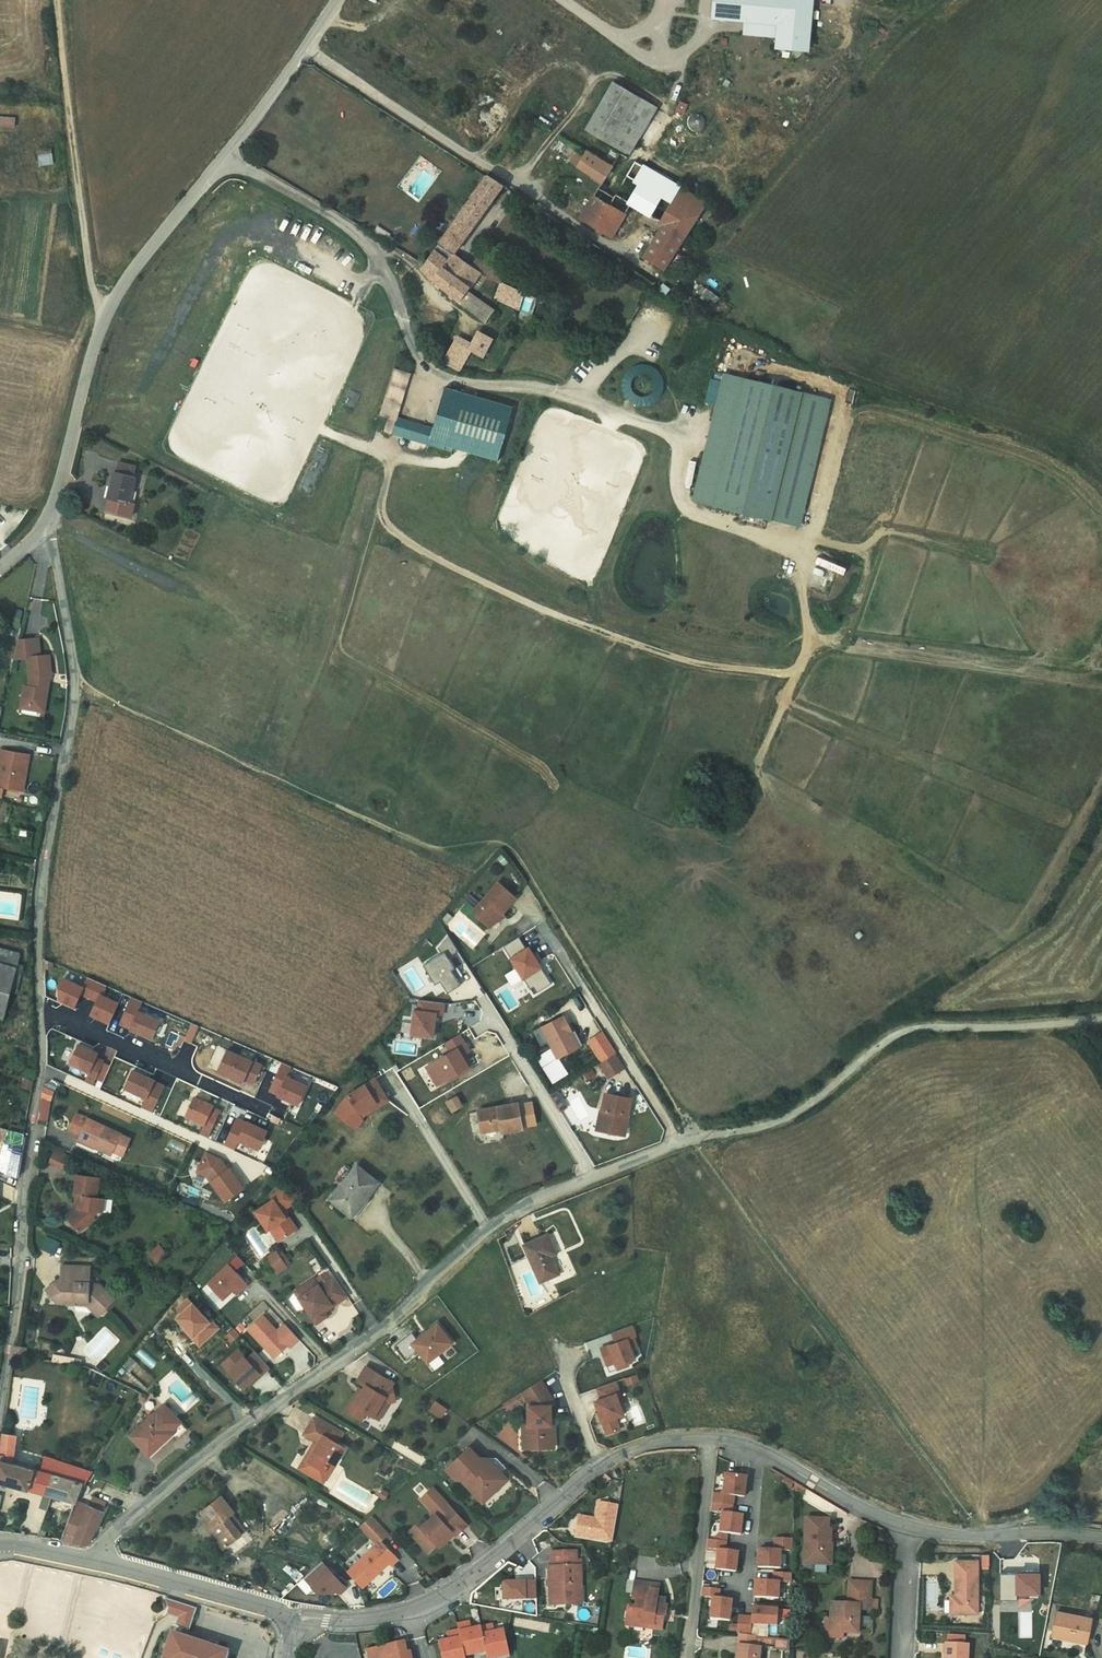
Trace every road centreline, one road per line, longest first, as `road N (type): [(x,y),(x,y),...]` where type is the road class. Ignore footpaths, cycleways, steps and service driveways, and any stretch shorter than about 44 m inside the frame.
road 1 (unclassified): [(0,1413),(39,1067),(37,922),(74,683),(44,524)]
road 2 (unclassified): [(297,1616),(373,1620),(445,1597),(600,1468),(658,1441),(710,1440),(757,1451),(910,1527),(1101,1540)]
road 3 (unclassified): [(93,1560),(247,1422),(377,1333),(487,1227),(550,1191),(675,1143)]
road 4 (unclassified): [(336,0),(100,318),(44,524)]
road 5 (track): [(1101,1021),(897,1029),(797,1112),(756,1129),(693,1137)]
road 6 (track): [(100,318),(53,0)]
road 7 (residential): [(93,1560),(297,1616)]

